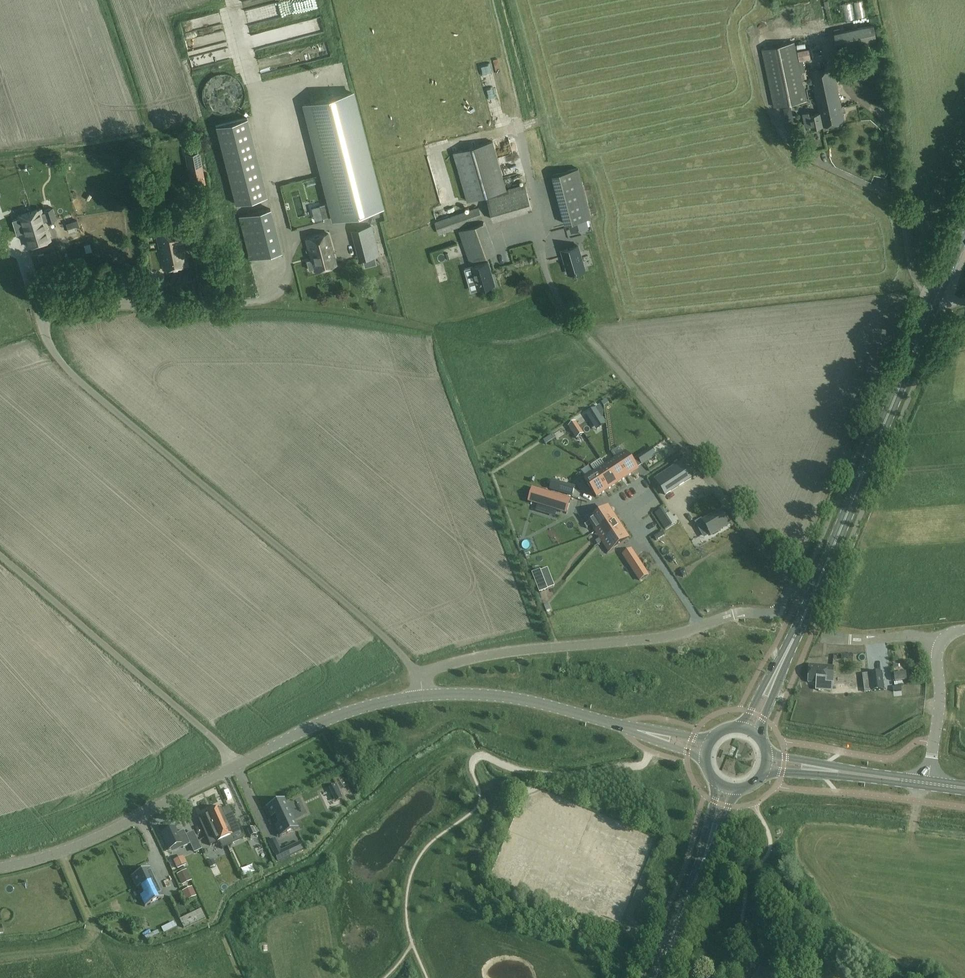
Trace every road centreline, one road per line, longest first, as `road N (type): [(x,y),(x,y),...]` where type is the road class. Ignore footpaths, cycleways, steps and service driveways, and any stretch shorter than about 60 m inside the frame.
road 1 (unclassified): [(257,300),(64,307),(49,312),(43,329),(76,377),(384,635),(418,674)]
road 2 (unclassified): [(790,583),(571,319),(544,266)]
road 3 (primary): [(812,595),(964,227)]
road 4 (unclassified): [(418,674),(482,656),(660,638),(733,614),(775,612),(790,583)]
road 5 (unclassified): [(235,765),(0,555)]
road 6 (unclassified): [(0,867),(103,832),(235,765)]
road 7 (unclassified): [(421,696),(511,697),(645,731)]
road 8 (secondary): [(653,977),(725,787)]
road 9 (unclassified): [(235,765),(327,718),(421,696)]
road 10 (primary): [(928,782),(769,760)]
road 11 (primary): [(749,726),(812,595)]
road 12 (unclassified): [(928,782),(938,644)]

